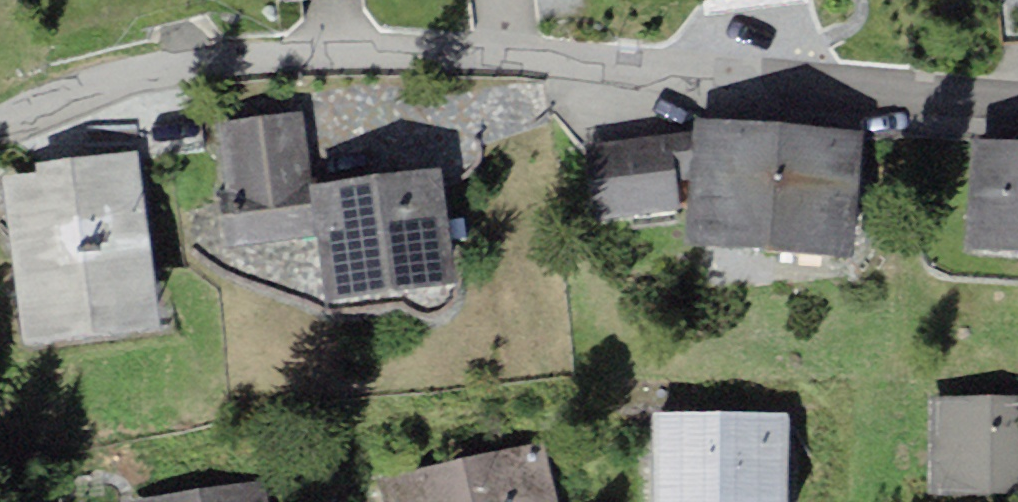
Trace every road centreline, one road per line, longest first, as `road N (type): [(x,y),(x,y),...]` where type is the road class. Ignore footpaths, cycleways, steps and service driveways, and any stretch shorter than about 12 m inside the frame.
road 1 (residential): [(1017,96),(720,69),(344,50),(156,67)]
road 2 (residential): [(0,119),(79,86),(156,67)]

